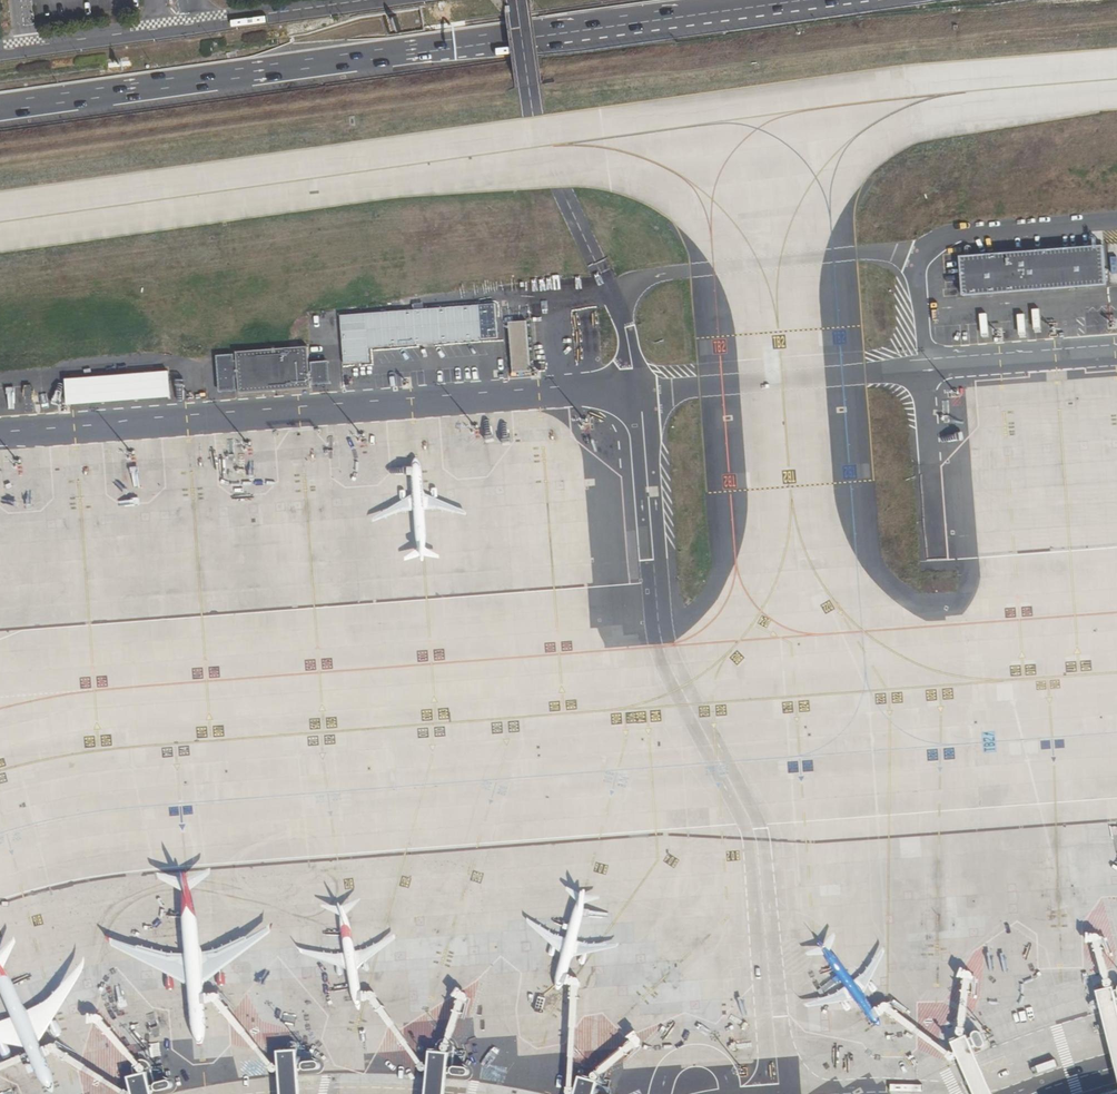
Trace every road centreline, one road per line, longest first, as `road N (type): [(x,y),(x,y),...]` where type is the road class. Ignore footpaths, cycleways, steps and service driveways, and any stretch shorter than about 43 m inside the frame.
road 1 (primary): [(0,113),(829,0)]
road 2 (tertiary): [(0,49),(366,0)]

